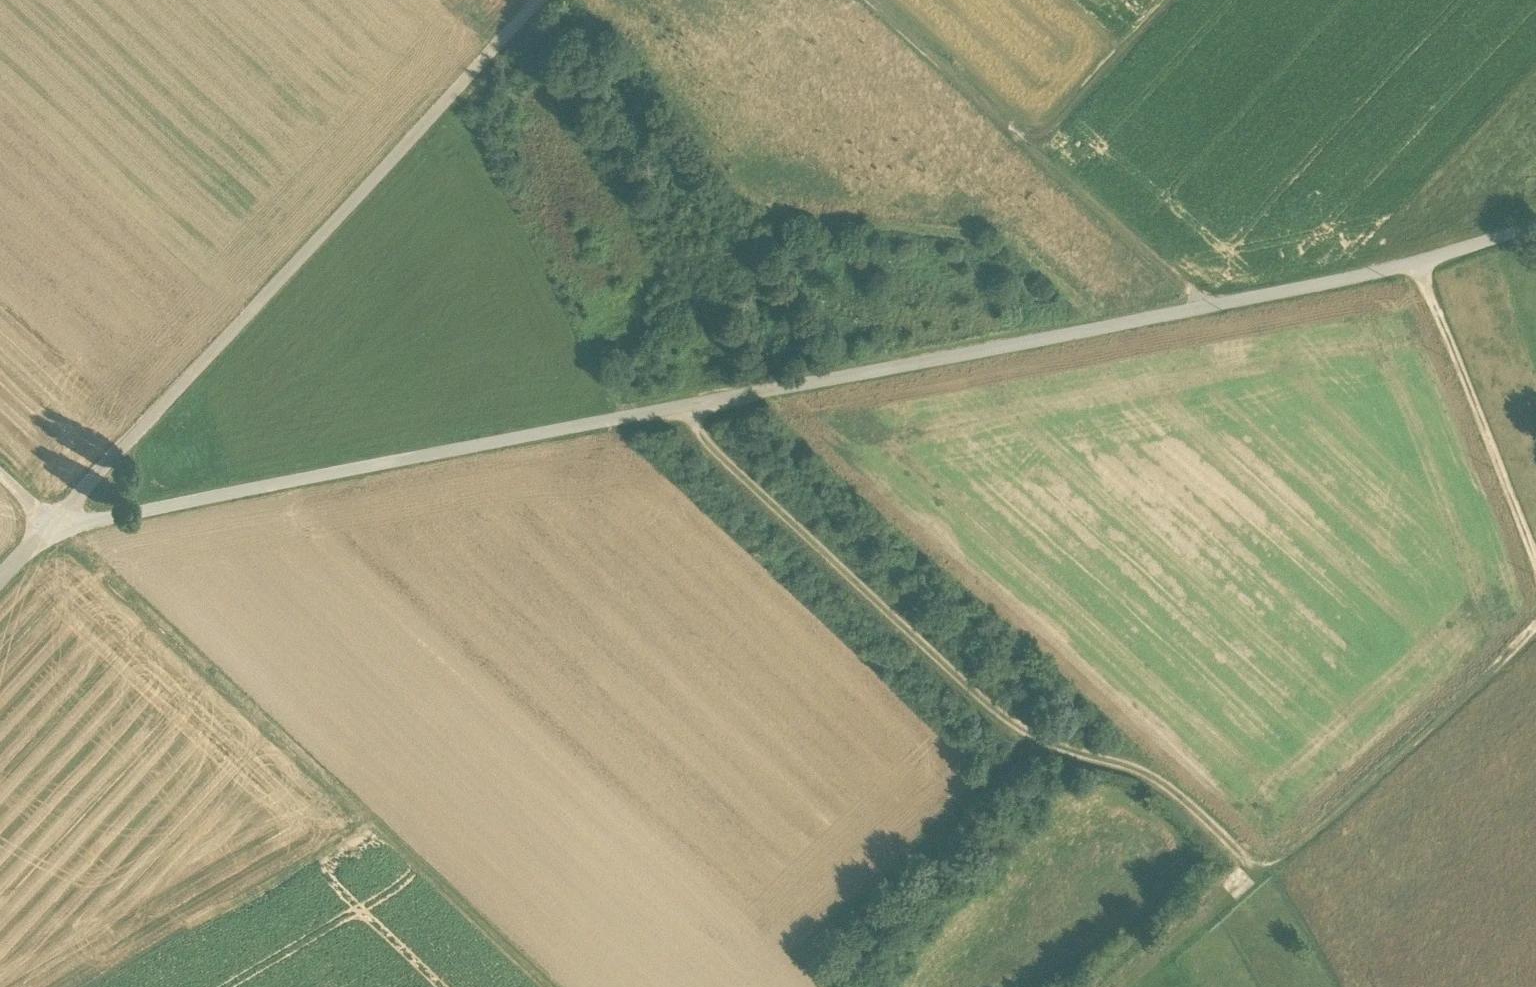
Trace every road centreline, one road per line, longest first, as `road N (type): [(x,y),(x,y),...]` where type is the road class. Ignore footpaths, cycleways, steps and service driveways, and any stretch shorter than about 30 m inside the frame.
road 1 (track): [(1535,227),(1418,266),(52,523)]
road 2 (track): [(1257,867),(1167,788),(1027,731),(990,704),(696,428),(689,404)]
road 3 (track): [(543,0),(52,523)]
road 4 (track): [(548,986),(52,523)]
road 5 (track): [(1535,625),(1270,868),(1242,874),(1118,986)]
road 6 (track): [(1202,308),(872,0)]
road 7 (track): [(1535,561),(1418,266)]
road 8 (track): [(1168,0),(1032,145)]

